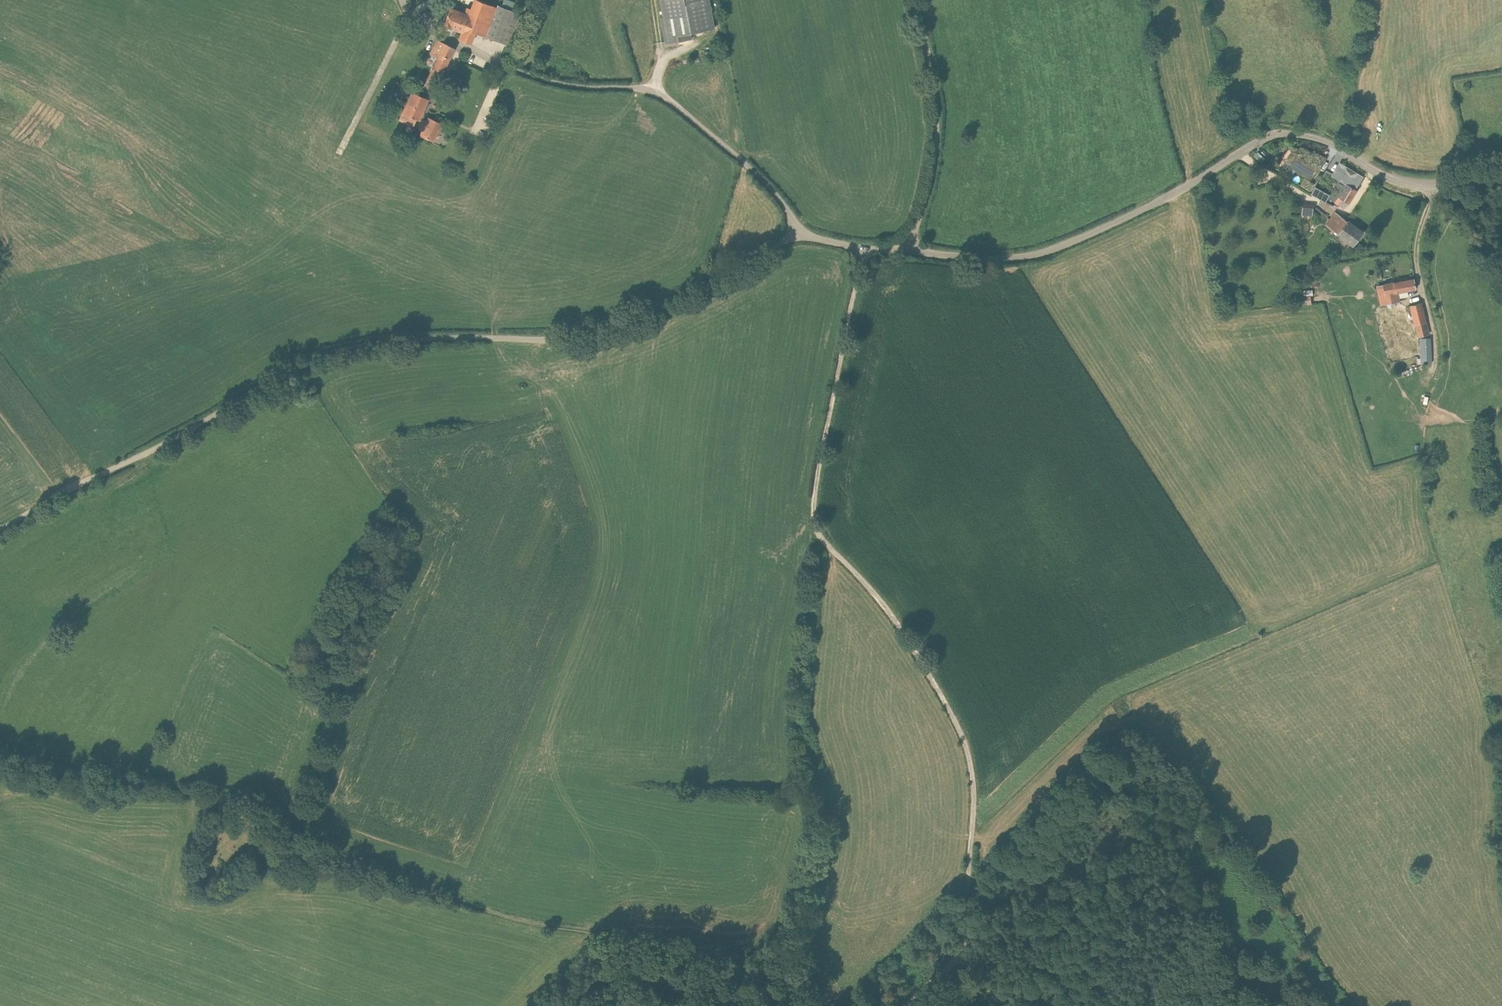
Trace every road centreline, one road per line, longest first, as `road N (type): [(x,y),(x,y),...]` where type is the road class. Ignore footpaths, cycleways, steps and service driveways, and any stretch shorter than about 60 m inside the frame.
road 1 (unclassified): [(0,531),(320,357),(396,341),(590,332),(799,233)]
road 2 (track): [(0,765),(248,797),(273,809),(334,864),(511,919),(661,946),(752,952)]
road 3 (unclassified): [(907,250),(981,258),(1048,250),(1147,208),(1279,134),(1328,142),(1380,174),(1422,185),(1501,171)]
road 4 (unclassified): [(799,233),(755,173),(665,98),(519,71),(417,22),(403,0)]
road 5 (track): [(964,950),(973,797),(966,747),(893,617),(817,532)]
road 6 (track): [(817,532),(816,477),(864,249)]
road 7 (unclassified): [(907,250),(936,136),(916,0)]

